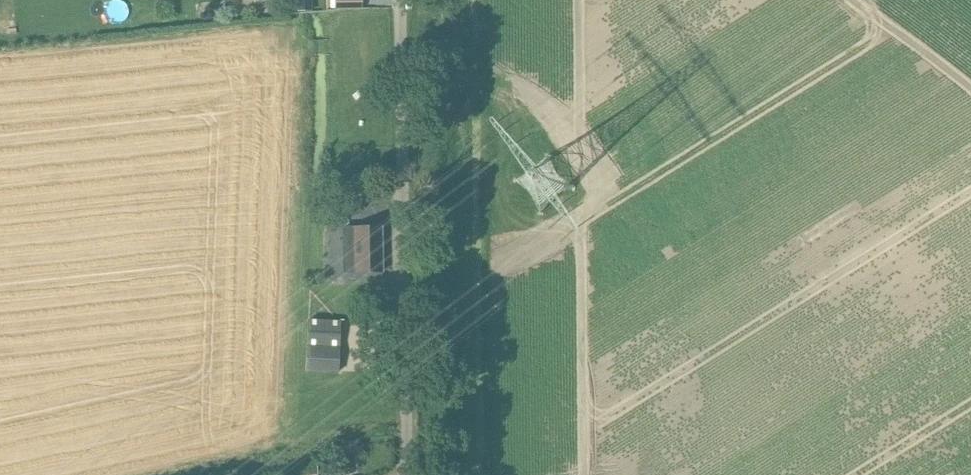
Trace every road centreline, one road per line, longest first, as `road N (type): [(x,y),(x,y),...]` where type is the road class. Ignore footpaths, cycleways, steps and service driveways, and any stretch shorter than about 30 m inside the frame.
road 1 (residential): [(405,474),(400,0)]

